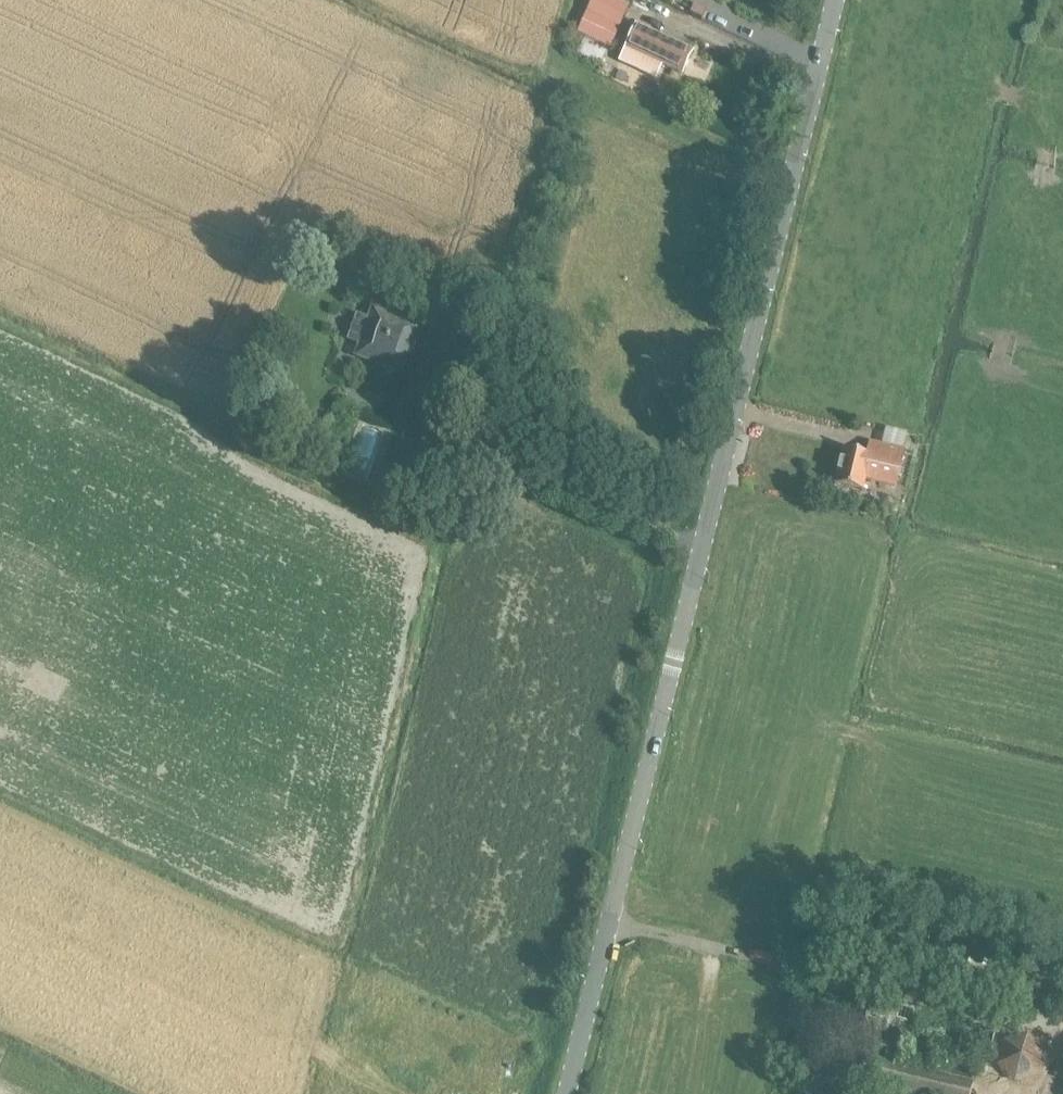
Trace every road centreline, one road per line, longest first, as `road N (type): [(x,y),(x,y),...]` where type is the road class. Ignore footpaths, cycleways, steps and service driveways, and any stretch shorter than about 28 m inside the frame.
road 1 (unclassified): [(565,1093),(834,0)]
road 2 (track): [(1062,1020),(608,922)]
road 3 (track): [(690,1093),(715,948)]

